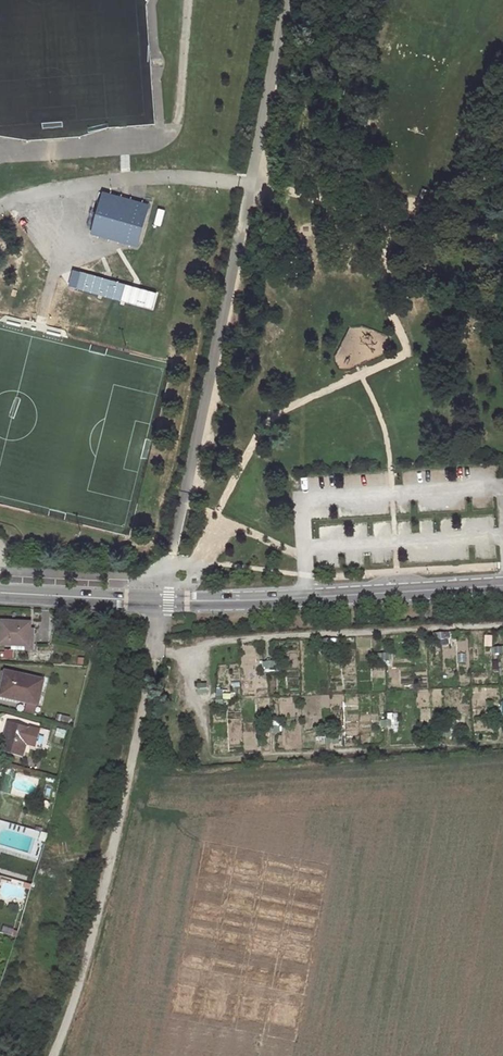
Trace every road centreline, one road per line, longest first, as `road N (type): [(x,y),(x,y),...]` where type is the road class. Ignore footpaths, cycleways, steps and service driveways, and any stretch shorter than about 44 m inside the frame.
road 1 (tertiary): [(0,591),(237,600),(502,585)]
road 2 (track): [(53,1055),(73,1016),(154,661)]

